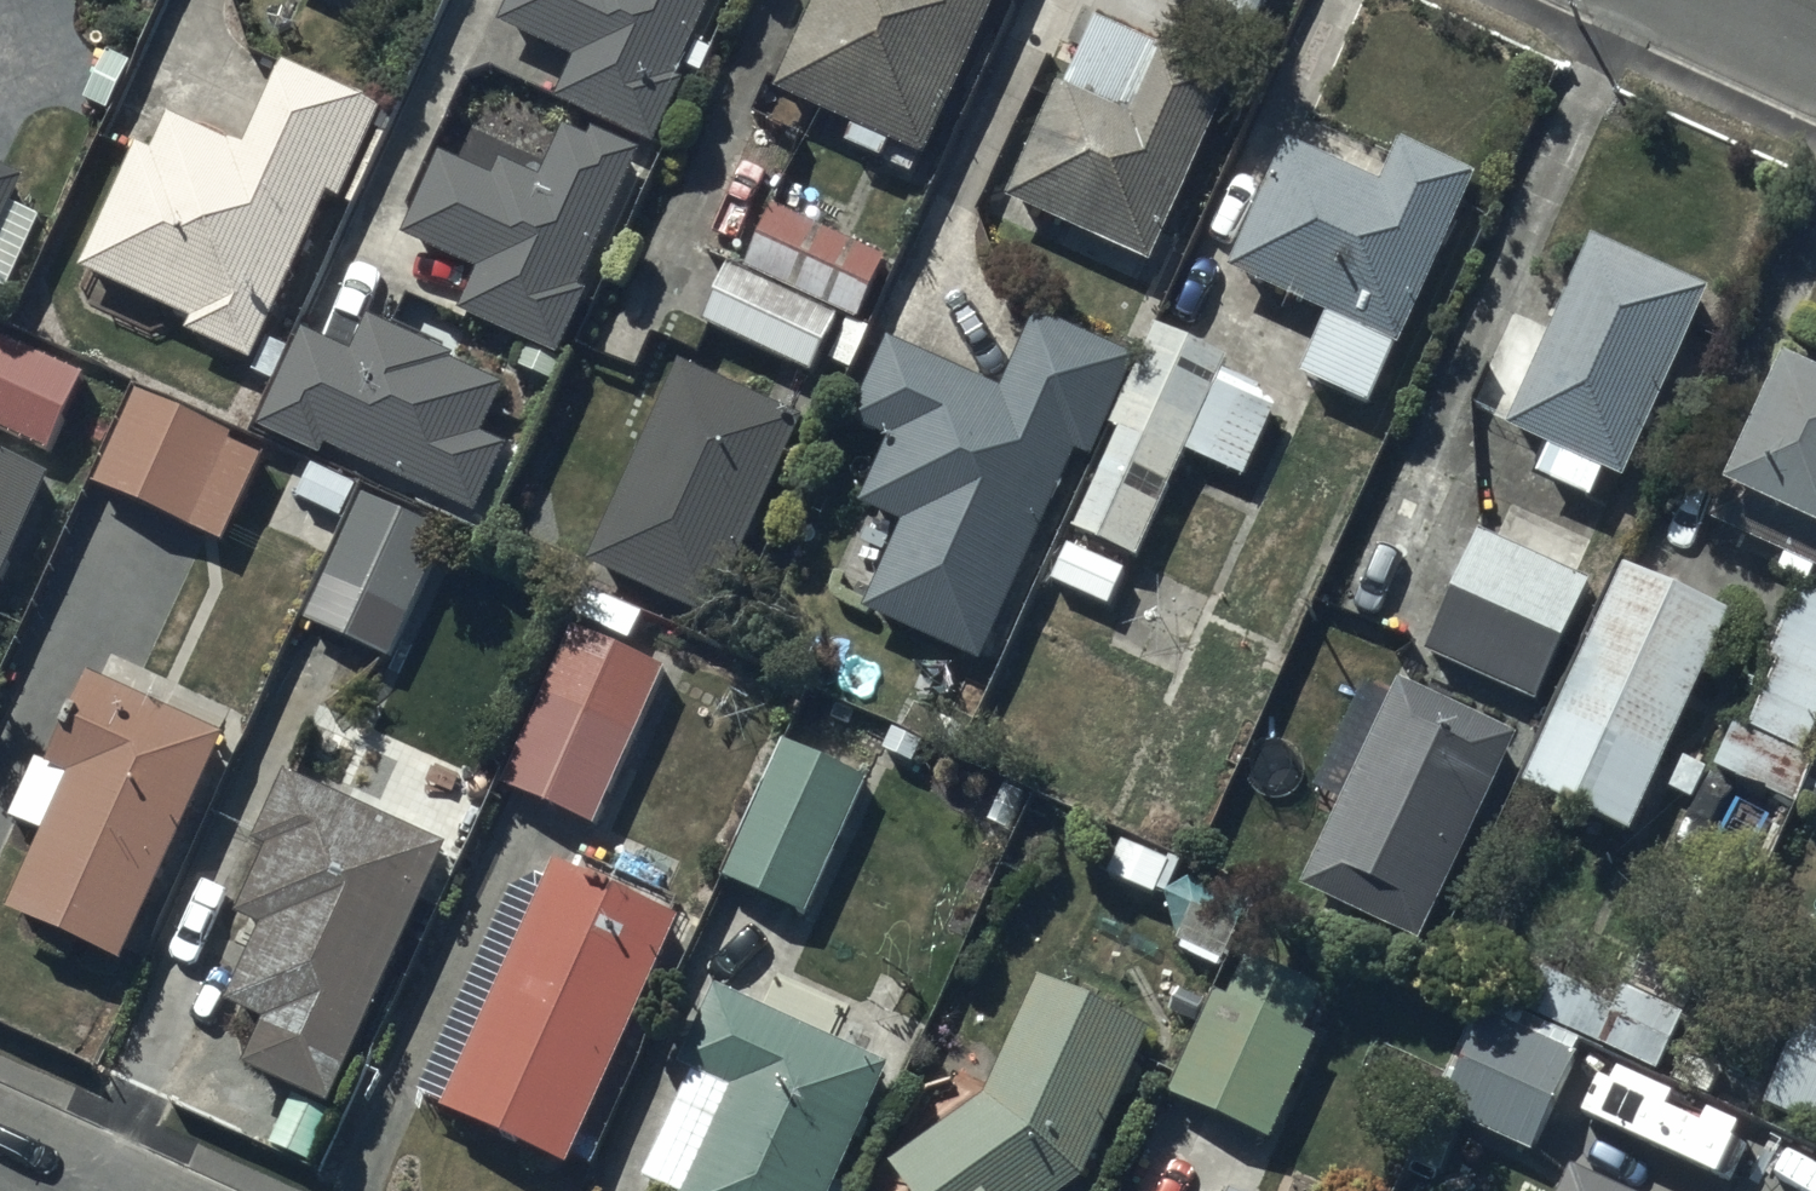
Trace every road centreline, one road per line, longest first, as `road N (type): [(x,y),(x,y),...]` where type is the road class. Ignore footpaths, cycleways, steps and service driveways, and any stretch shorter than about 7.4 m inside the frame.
road 1 (residential): [(1683,0),(1815,61)]

